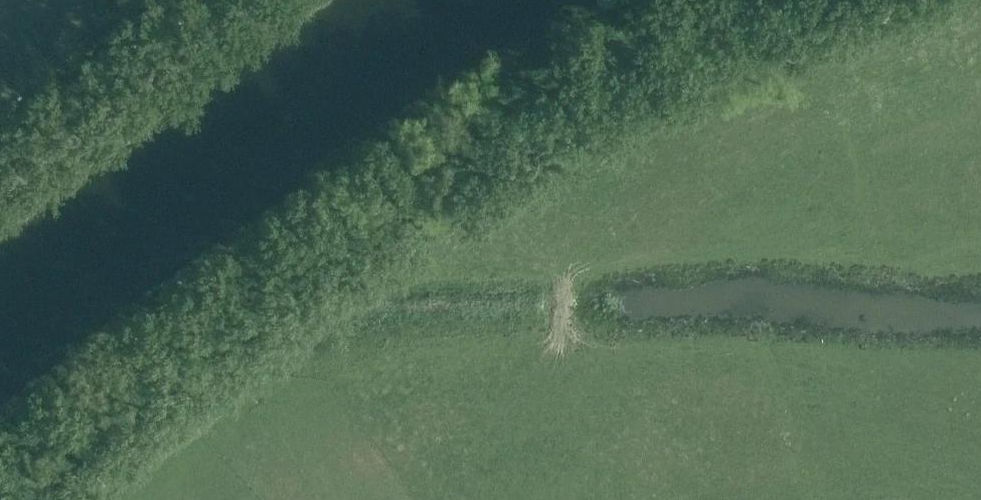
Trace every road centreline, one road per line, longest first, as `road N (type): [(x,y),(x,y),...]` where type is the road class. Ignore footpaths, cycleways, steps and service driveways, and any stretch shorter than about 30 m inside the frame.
road 1 (unclassified): [(267,0),(0,196)]

